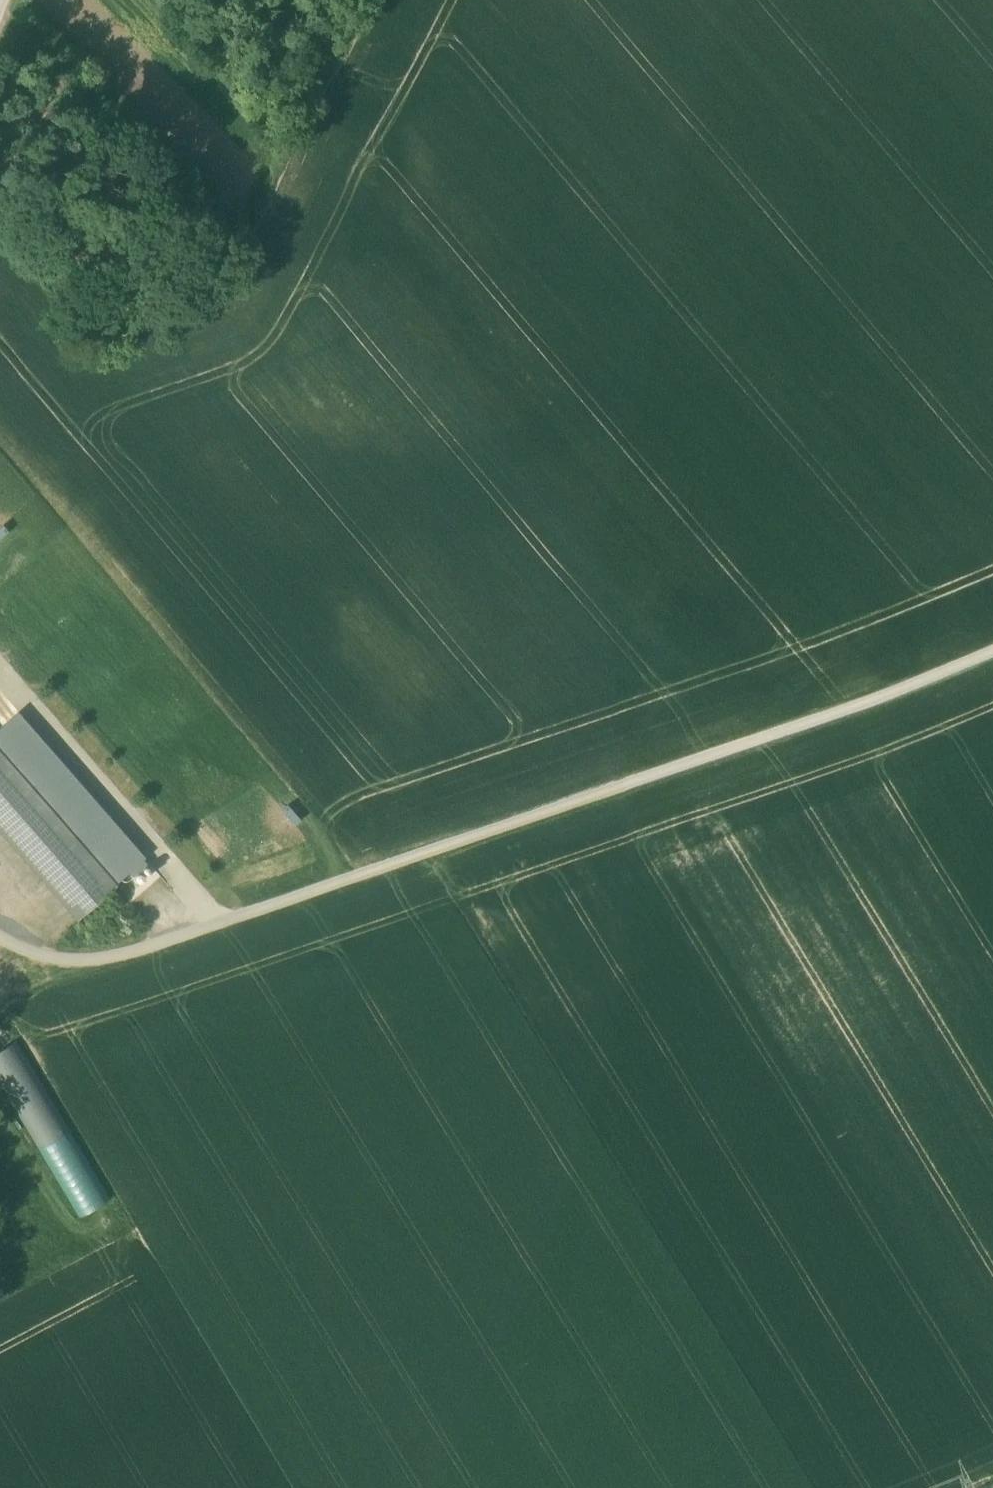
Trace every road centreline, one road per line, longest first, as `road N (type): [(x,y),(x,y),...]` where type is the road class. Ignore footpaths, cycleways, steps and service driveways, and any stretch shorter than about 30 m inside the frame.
road 1 (track): [(0,937),(72,960),(140,949),(992,652)]

